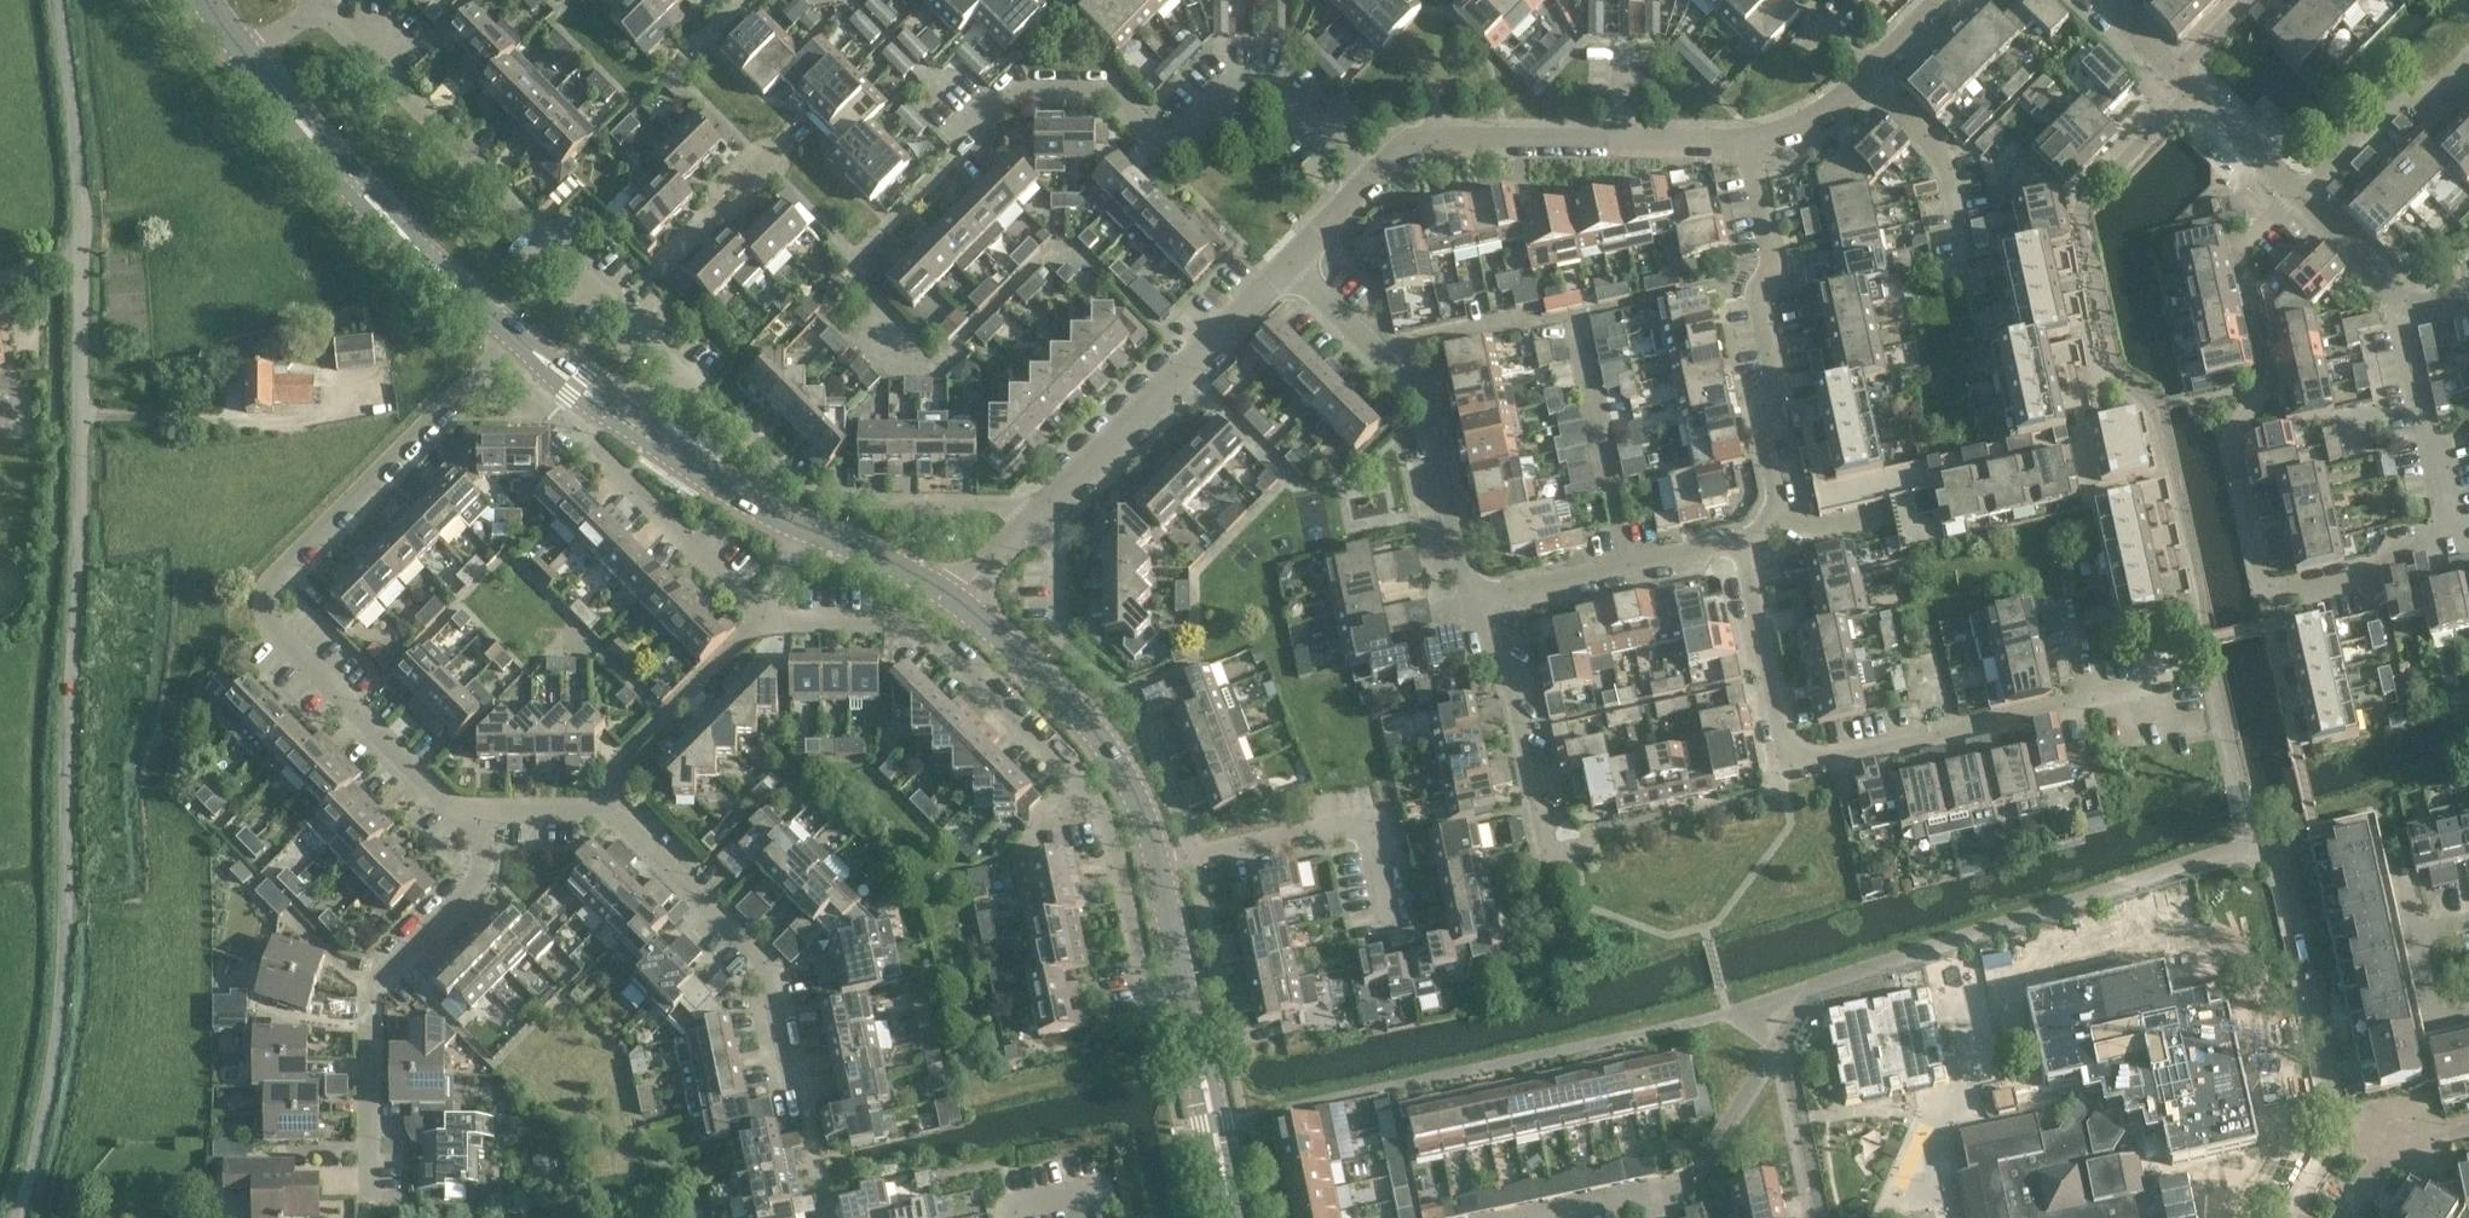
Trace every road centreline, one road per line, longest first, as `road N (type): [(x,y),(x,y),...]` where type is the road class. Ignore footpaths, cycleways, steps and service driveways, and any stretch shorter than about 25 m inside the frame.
road 1 (unclassified): [(19,1217),(63,1040),(85,256),(57,0)]
road 2 (residential): [(484,812),(434,795),(275,634),(264,601),(273,579),(515,337)]
road 3 (residential): [(2452,543),(2403,552),(2372,575),(2263,599),(2231,443),(2267,385),(2241,258),(2304,195)]
road 4 (residential): [(2173,707),(2122,691),(1791,765),(1741,539)]
road 5 (residential): [(1148,999),(1112,827),(1094,796),(930,639),(870,620),(769,617)]
road 6 (residential): [(1367,182),(1264,86),(1237,86),(1186,137),(1164,141),(1104,88),(1015,87),(953,147)]
road 7 (residential): [(678,366),(314,8)]
road 8 (residential): [(827,1217),(763,964),(608,809)]
road 9 (residential): [(369,1200),(369,991),(475,891),(486,858),(484,812)]
road 10 (residential): [(1035,522),(1013,504),(826,499),(779,472),(678,366)]
road 11 (residential): [(1488,594),(1466,583),(1430,410),(1287,265)]
road 12 (residential): [(1747,137),(1446,137),(1404,146),(1367,182)]
road 13 (residential): [(1775,516),(1765,417),(1778,382),(1763,310),(1777,271),(1747,137)]
road 14 (residential): [(1193,858),(1152,741),(1125,692),(1063,632),(1052,593),(1054,539),(1035,522)]
road 15 (tertiary): [(962,603),(901,566),(760,508),(626,425)]
road 16 (tertiary): [(515,337),(376,208),(252,66)]
road 17 (tertiary): [(1232,1217),(1158,864)]
road 18 (residential): [(1287,265),(1035,522)]
road 19 (tertiary): [(1158,864),(1147,821),(1095,733),(962,603)]
road 20 (residential): [(1392,919),(1371,820),(1193,858)]
road 21 (residential): [(2304,195),(2103,0)]
road 22 (residential): [(1741,539),(1488,594)]
road 23 (residential): [(1545,845),(1488,594)]
road 24 (residential): [(608,809),(634,755),(769,617)]
road 25 (residential): [(769,617),(595,448)]
road 26 (residential): [(2304,195),(2407,89),(2434,89),(2468,57)]
road 27 (residential): [(2468,294),(2402,305),(2304,195)]
road 28 (residential): [(1873,81),(1945,149),(1966,252)]
road 29 (residential): [(1230,1035),(1193,858)]
road 30 (tertiary): [(626,425),(515,337)]
road 31 (residential): [(1873,81),(1808,118),(1747,137)]
road 32 (residential): [(1545,1217),(1653,1197),(1657,1217)]
road 33 (residential): [(608,809),(484,812)]
road 34 (residential): [(2468,1011),(2432,1019),(2414,934)]

